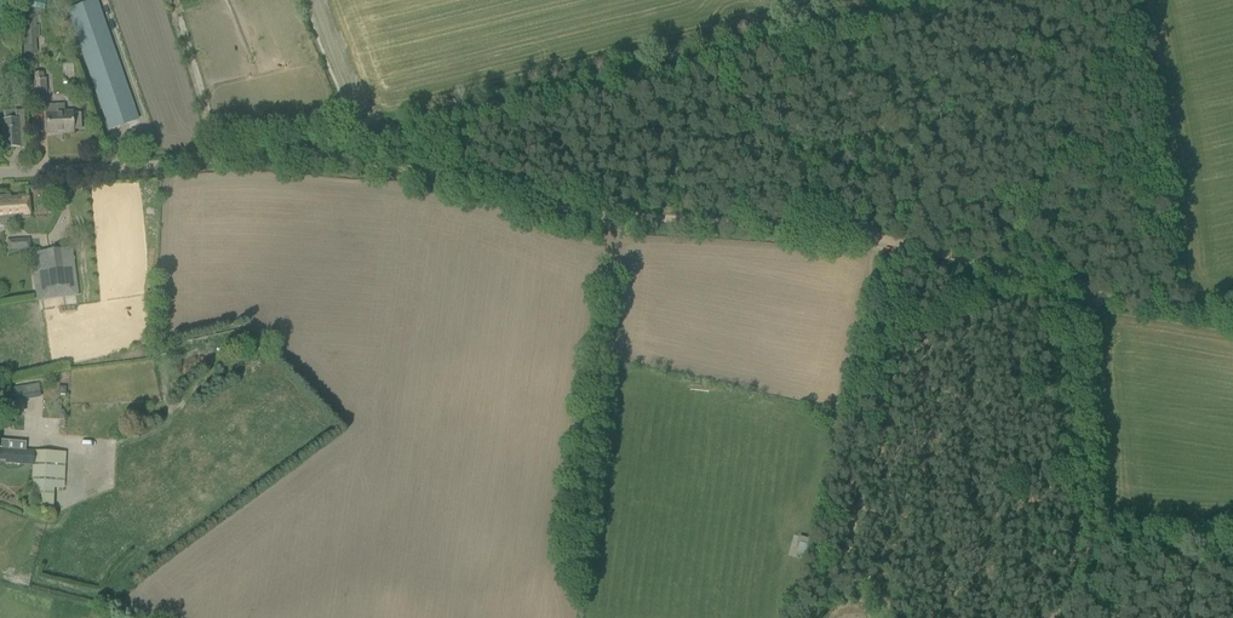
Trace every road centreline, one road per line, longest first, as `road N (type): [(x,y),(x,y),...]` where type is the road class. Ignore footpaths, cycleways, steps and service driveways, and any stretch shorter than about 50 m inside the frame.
road 1 (track): [(299,156),(441,174),(589,211),(871,235)]
road 2 (track): [(871,235),(1232,320)]
road 3 (unclassified): [(0,173),(299,156)]
road 4 (track): [(871,235),(871,277),(844,382)]

